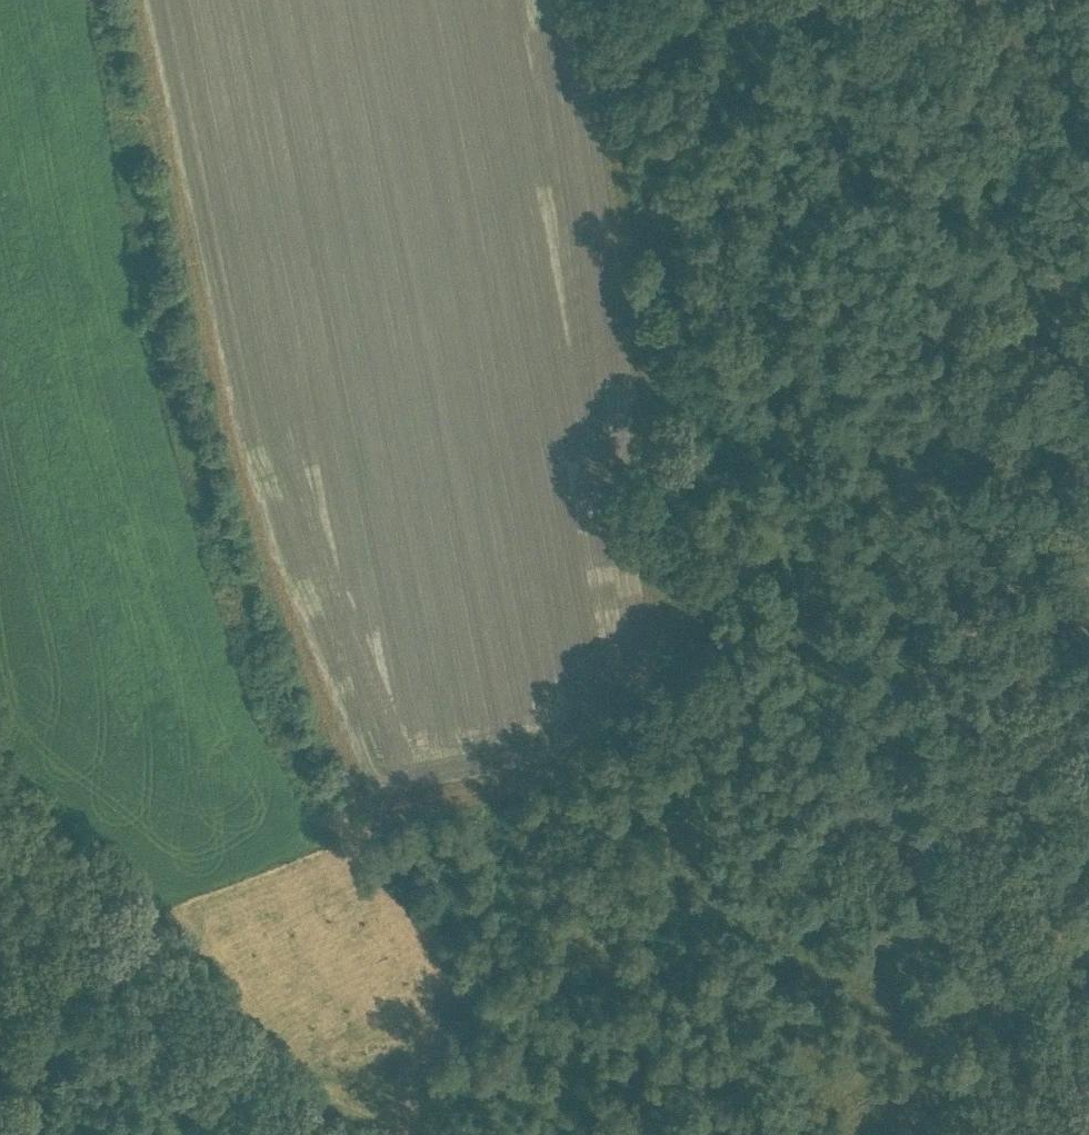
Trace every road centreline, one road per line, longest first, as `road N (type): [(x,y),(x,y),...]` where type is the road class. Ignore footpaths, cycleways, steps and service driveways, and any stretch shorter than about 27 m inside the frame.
road 1 (track): [(288,1134),(71,895),(0,834)]

